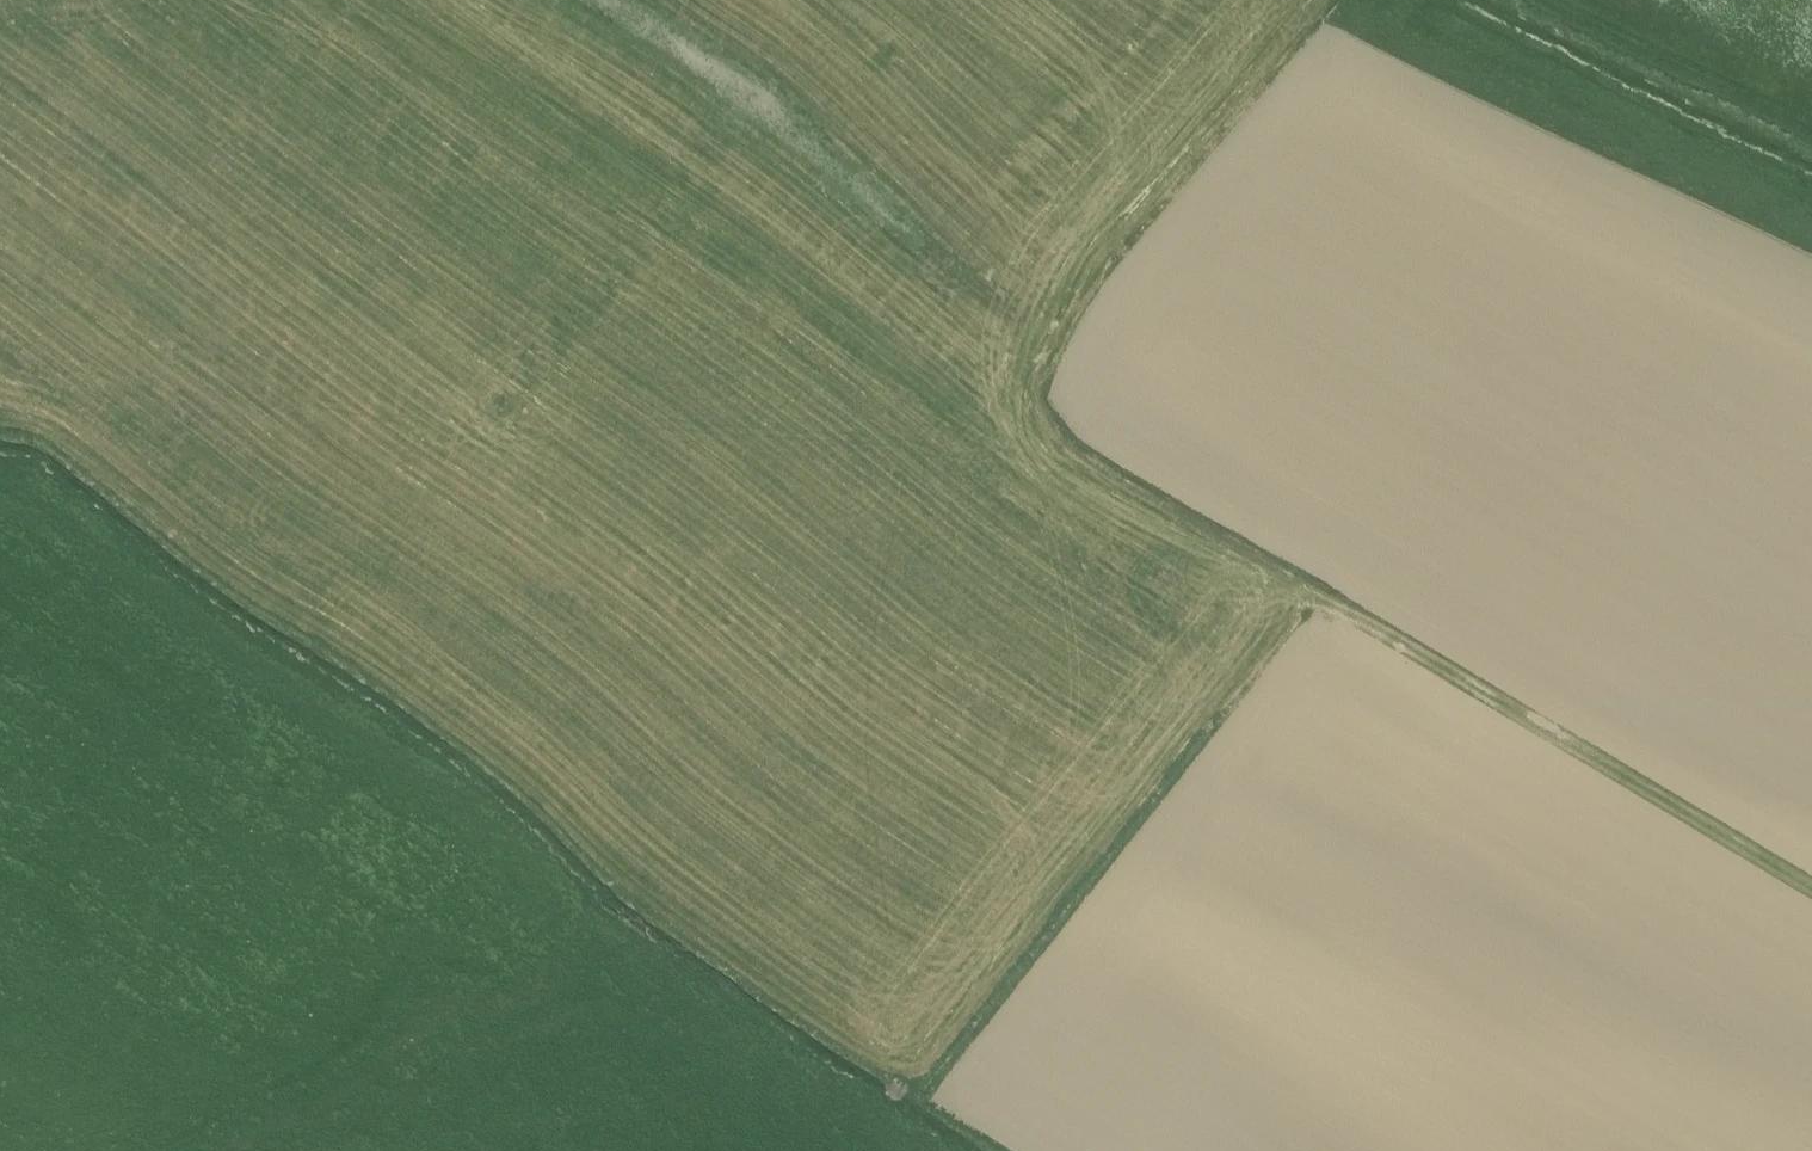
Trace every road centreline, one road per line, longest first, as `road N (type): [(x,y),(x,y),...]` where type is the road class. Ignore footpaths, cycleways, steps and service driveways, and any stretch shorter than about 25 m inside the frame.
road 1 (track): [(1811,887),(1328,599)]

